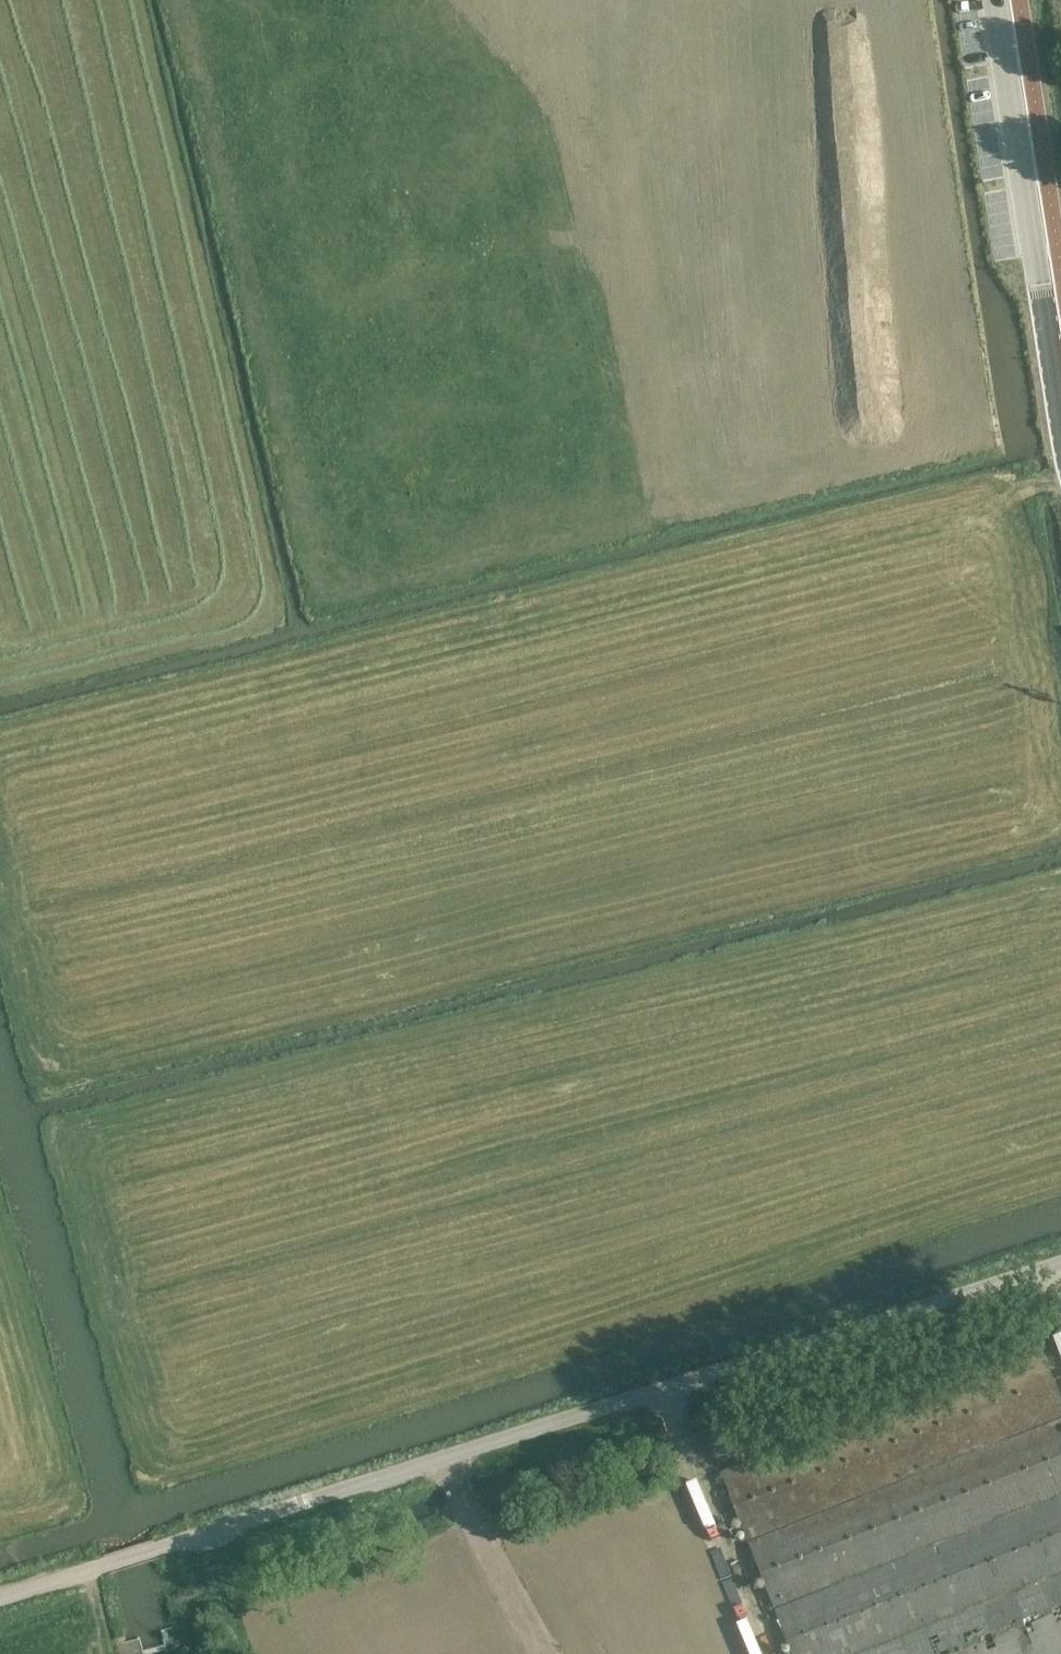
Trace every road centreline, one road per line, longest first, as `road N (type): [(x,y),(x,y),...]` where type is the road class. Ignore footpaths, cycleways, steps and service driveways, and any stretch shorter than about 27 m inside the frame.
road 1 (unclassified): [(0,1598),(1060,1264)]
road 2 (tertiary): [(1060,420),(995,0)]

